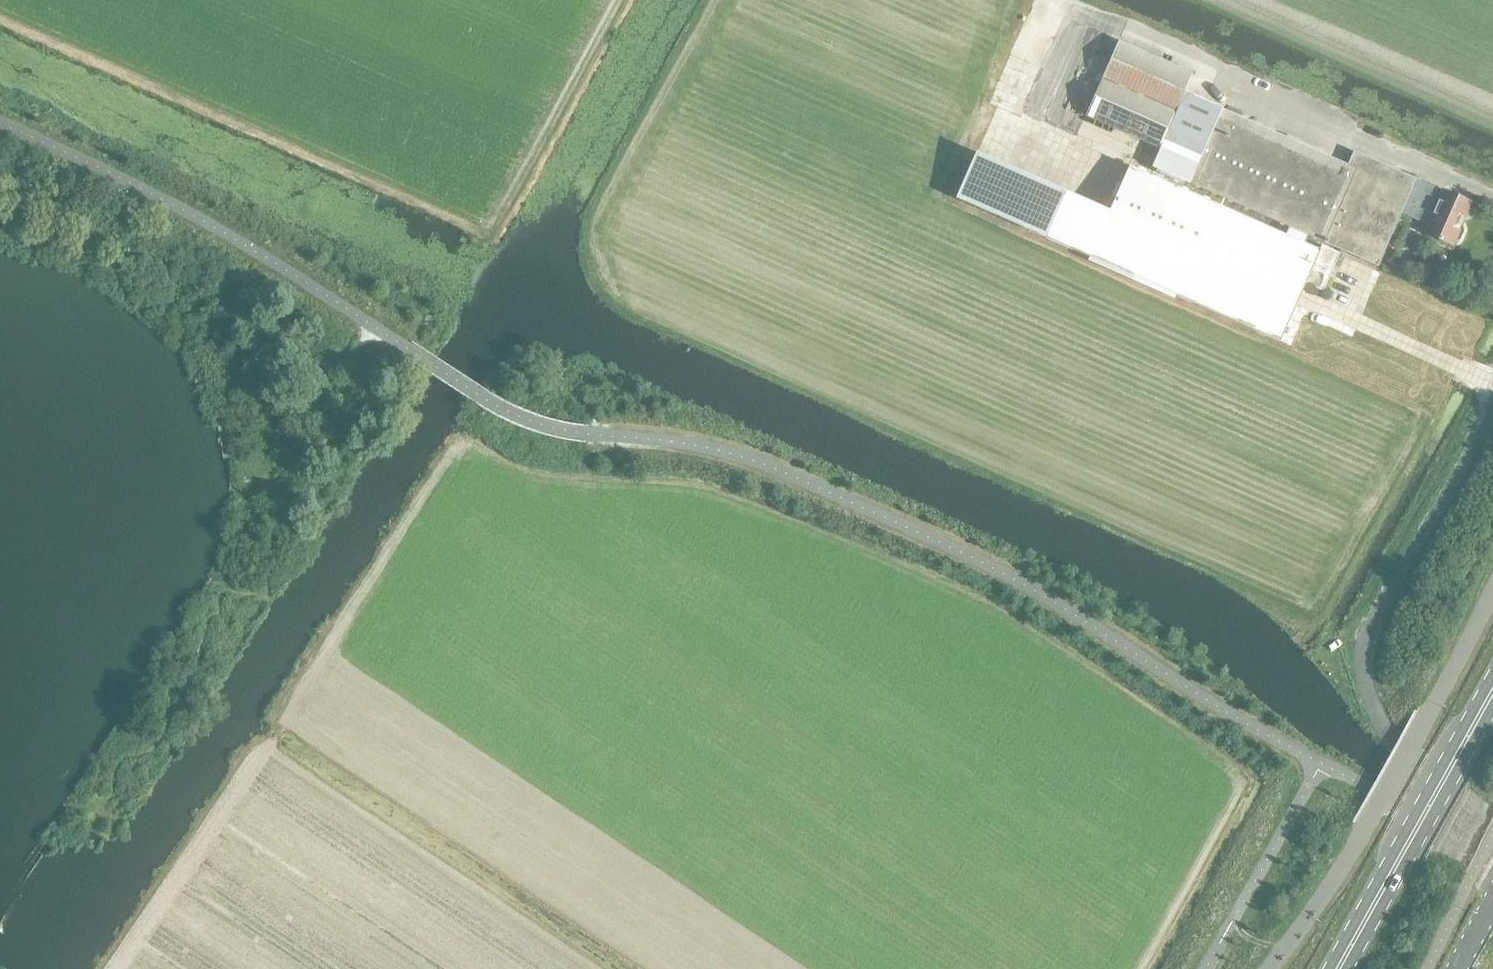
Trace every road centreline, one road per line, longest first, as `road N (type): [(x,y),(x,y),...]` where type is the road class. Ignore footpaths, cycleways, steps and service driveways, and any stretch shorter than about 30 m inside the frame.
road 1 (unclassified): [(1492,816),(1382,723),(1364,678),(1363,650),(1370,625),(1492,411)]
road 2 (track): [(1068,0),(1492,197)]
road 3 (unclassified): [(1266,968),(1366,819),(1492,587)]
road 4 (primary): [(1492,685),(1334,968)]

